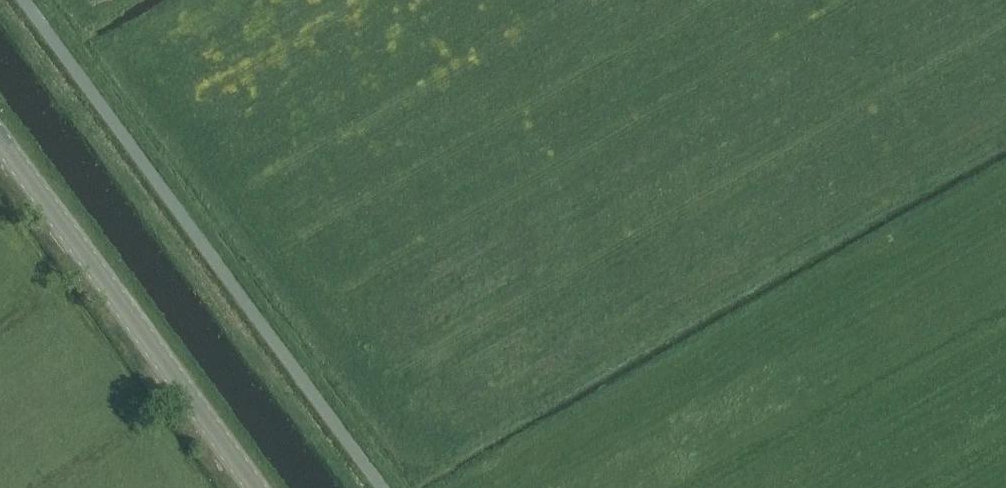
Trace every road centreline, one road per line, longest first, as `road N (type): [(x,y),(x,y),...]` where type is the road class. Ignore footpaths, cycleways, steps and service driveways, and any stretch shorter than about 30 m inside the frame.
road 1 (secondary): [(253,487),(0,142)]

